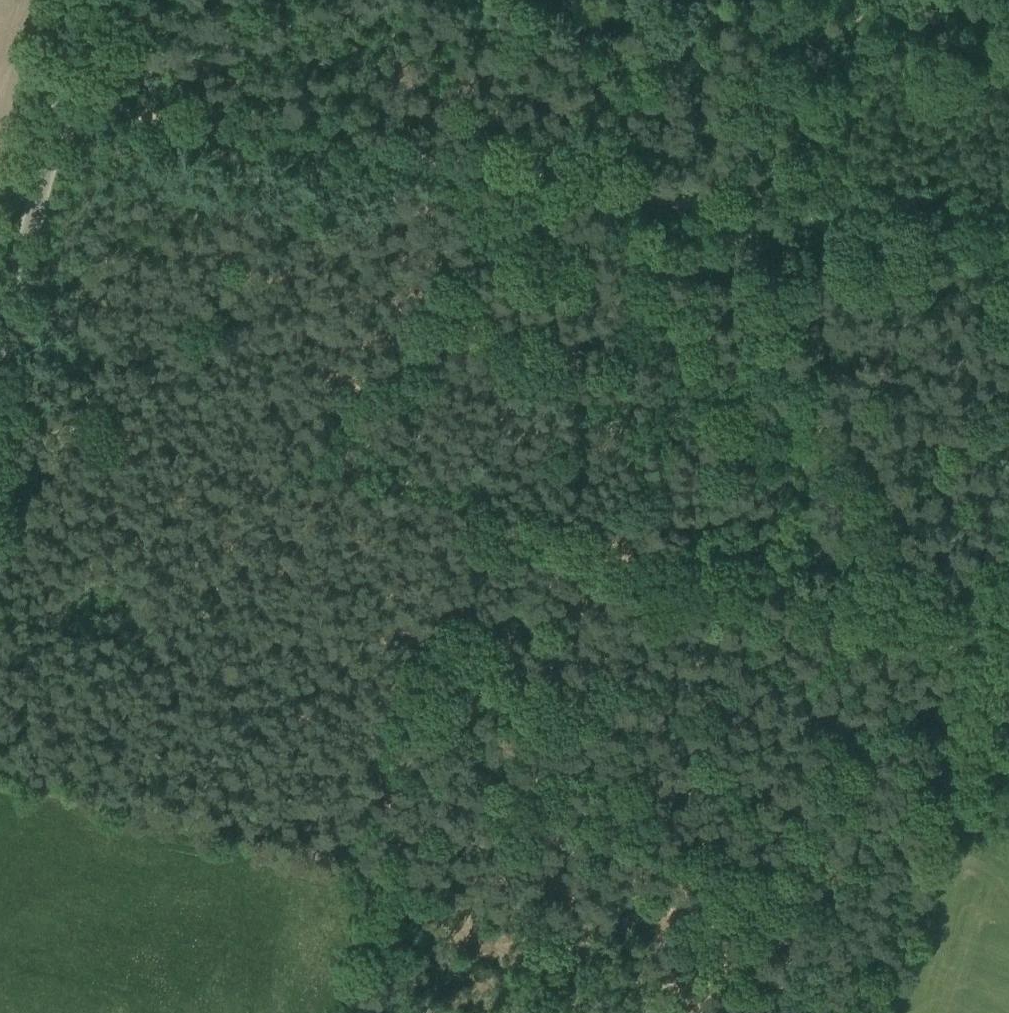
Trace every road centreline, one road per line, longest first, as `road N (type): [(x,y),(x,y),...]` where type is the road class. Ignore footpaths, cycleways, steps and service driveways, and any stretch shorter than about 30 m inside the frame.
road 1 (track): [(123,112),(1008,252)]
road 2 (tertiary): [(0,355),(88,0)]

